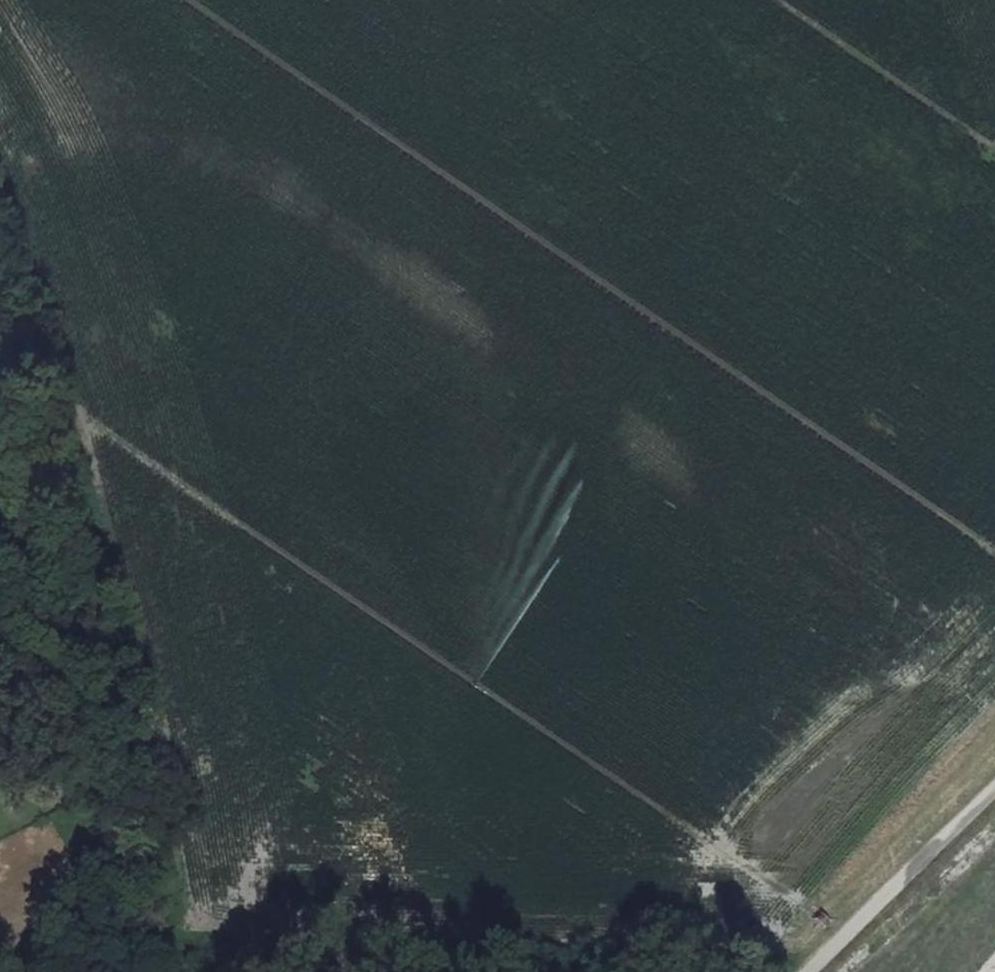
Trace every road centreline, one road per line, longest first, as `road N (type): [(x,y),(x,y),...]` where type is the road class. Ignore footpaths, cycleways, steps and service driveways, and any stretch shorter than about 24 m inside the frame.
road 1 (track): [(802,971),(994,781)]

